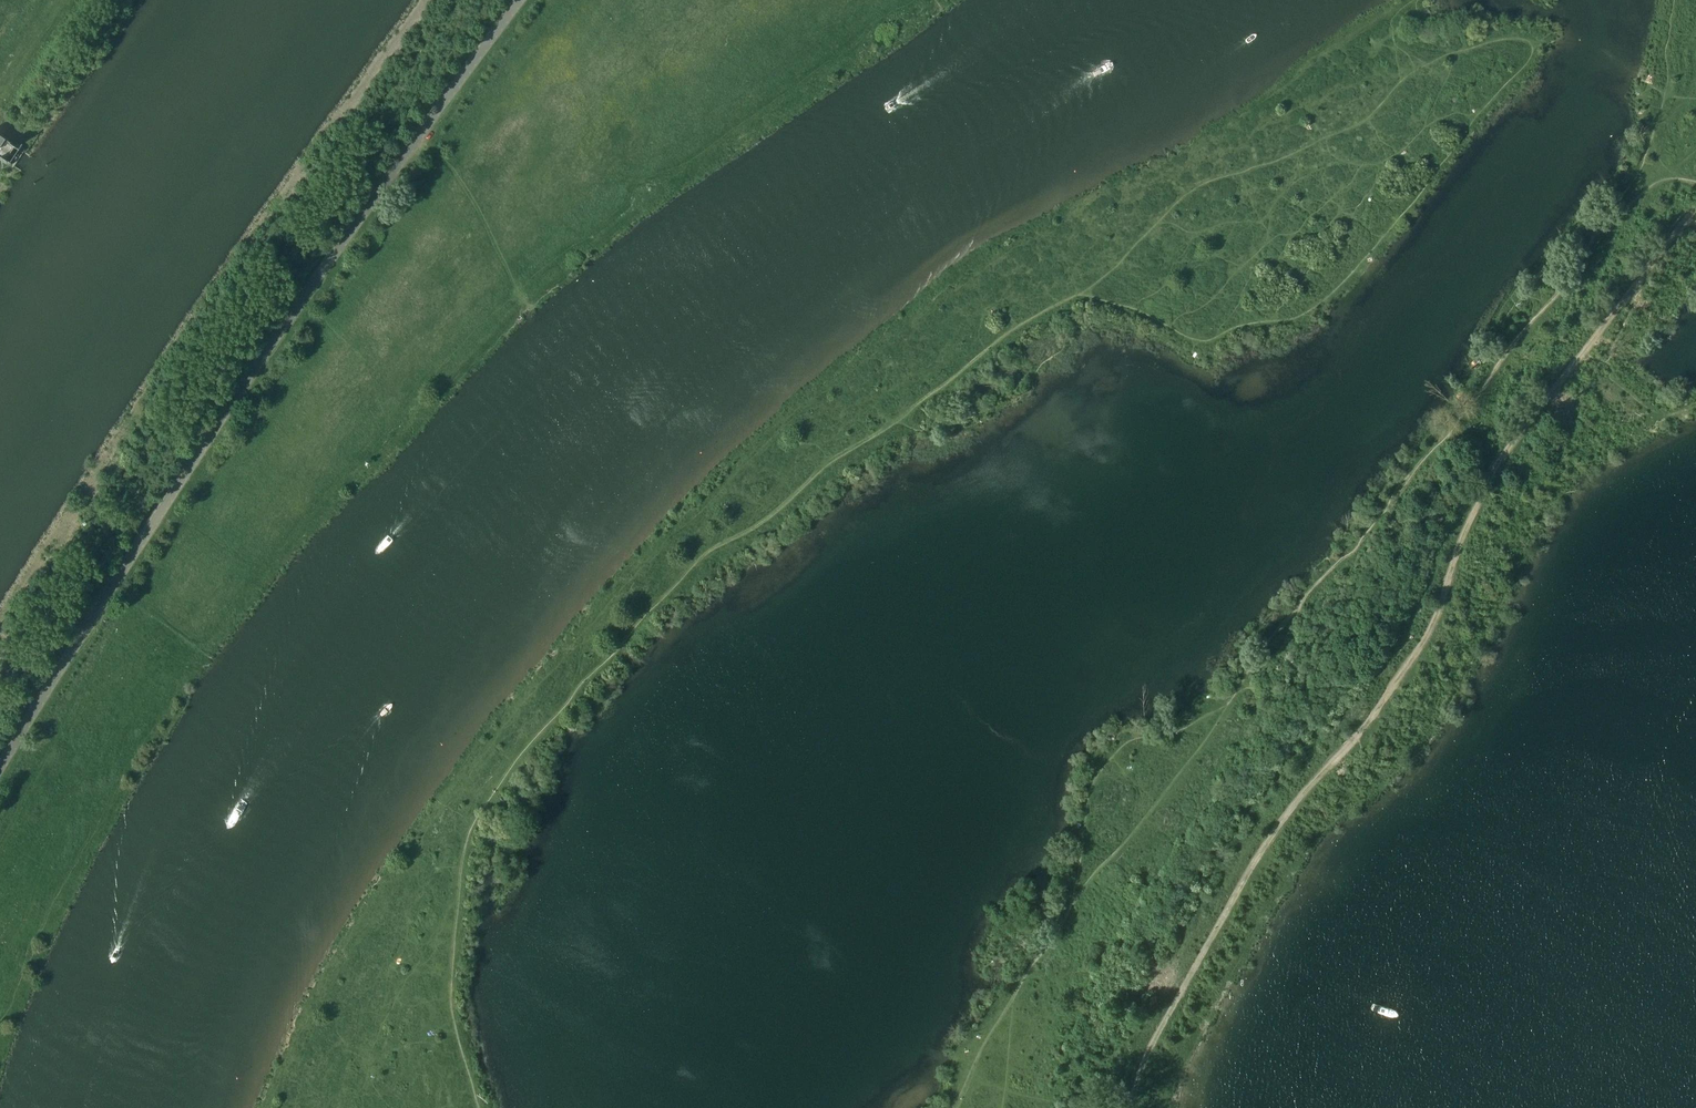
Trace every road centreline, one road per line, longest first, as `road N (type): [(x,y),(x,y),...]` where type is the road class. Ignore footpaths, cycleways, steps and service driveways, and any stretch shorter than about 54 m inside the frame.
road 1 (track): [(1695,207),(1499,467),(1425,641),(1228,905),(1147,1054),(1130,1107)]
road 2 (unclassified): [(0,769),(258,365),(520,0)]

